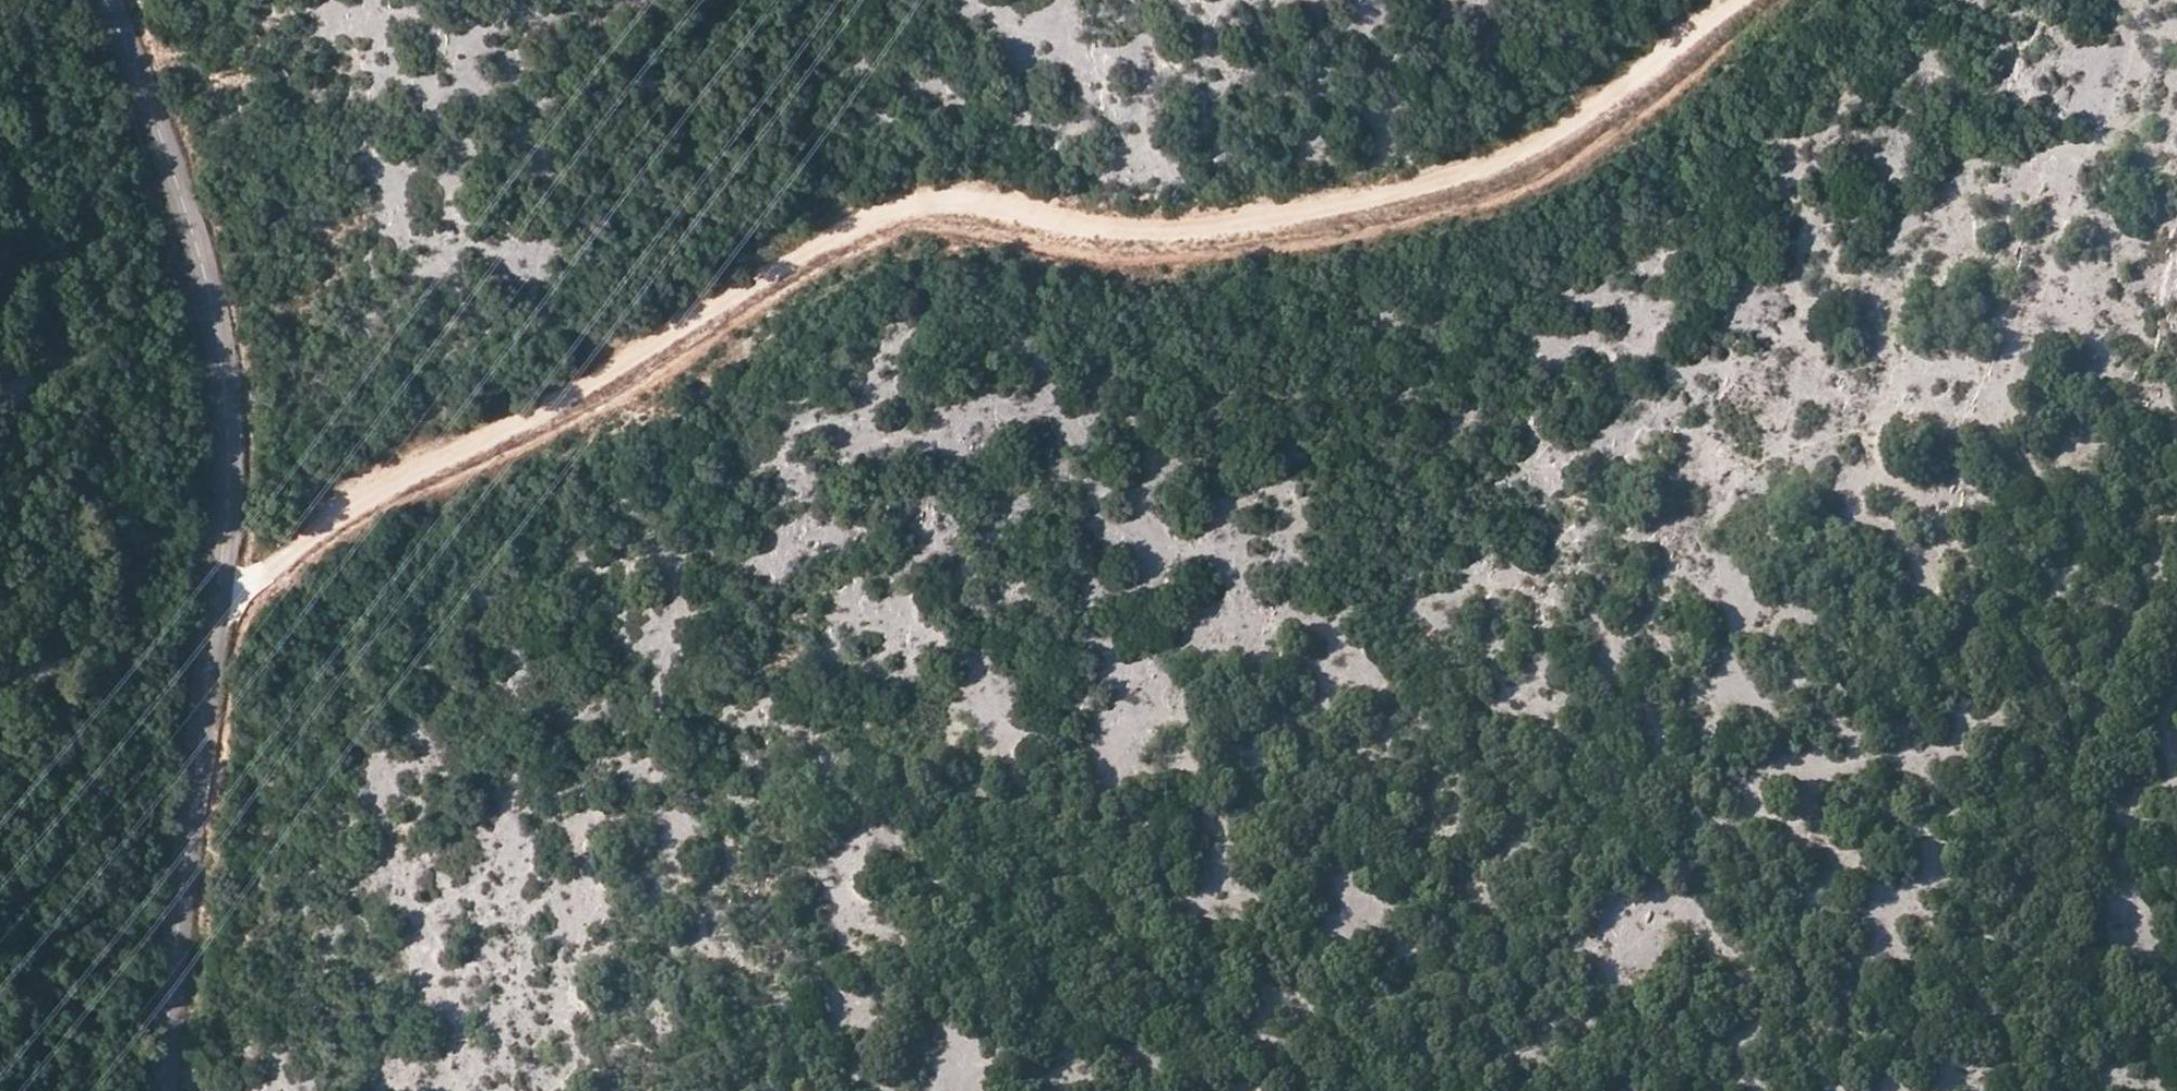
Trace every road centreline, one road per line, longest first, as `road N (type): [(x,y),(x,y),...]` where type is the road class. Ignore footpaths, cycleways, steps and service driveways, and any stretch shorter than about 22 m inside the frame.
road 1 (track): [(1750,0),(1526,156),(1289,220),(1113,233),(962,206),(861,223),(532,422),(351,491),(221,600)]
road 2 (tertiary): [(169,1090),(195,787),(221,600),(233,406),(216,305),(177,177),(109,0)]

